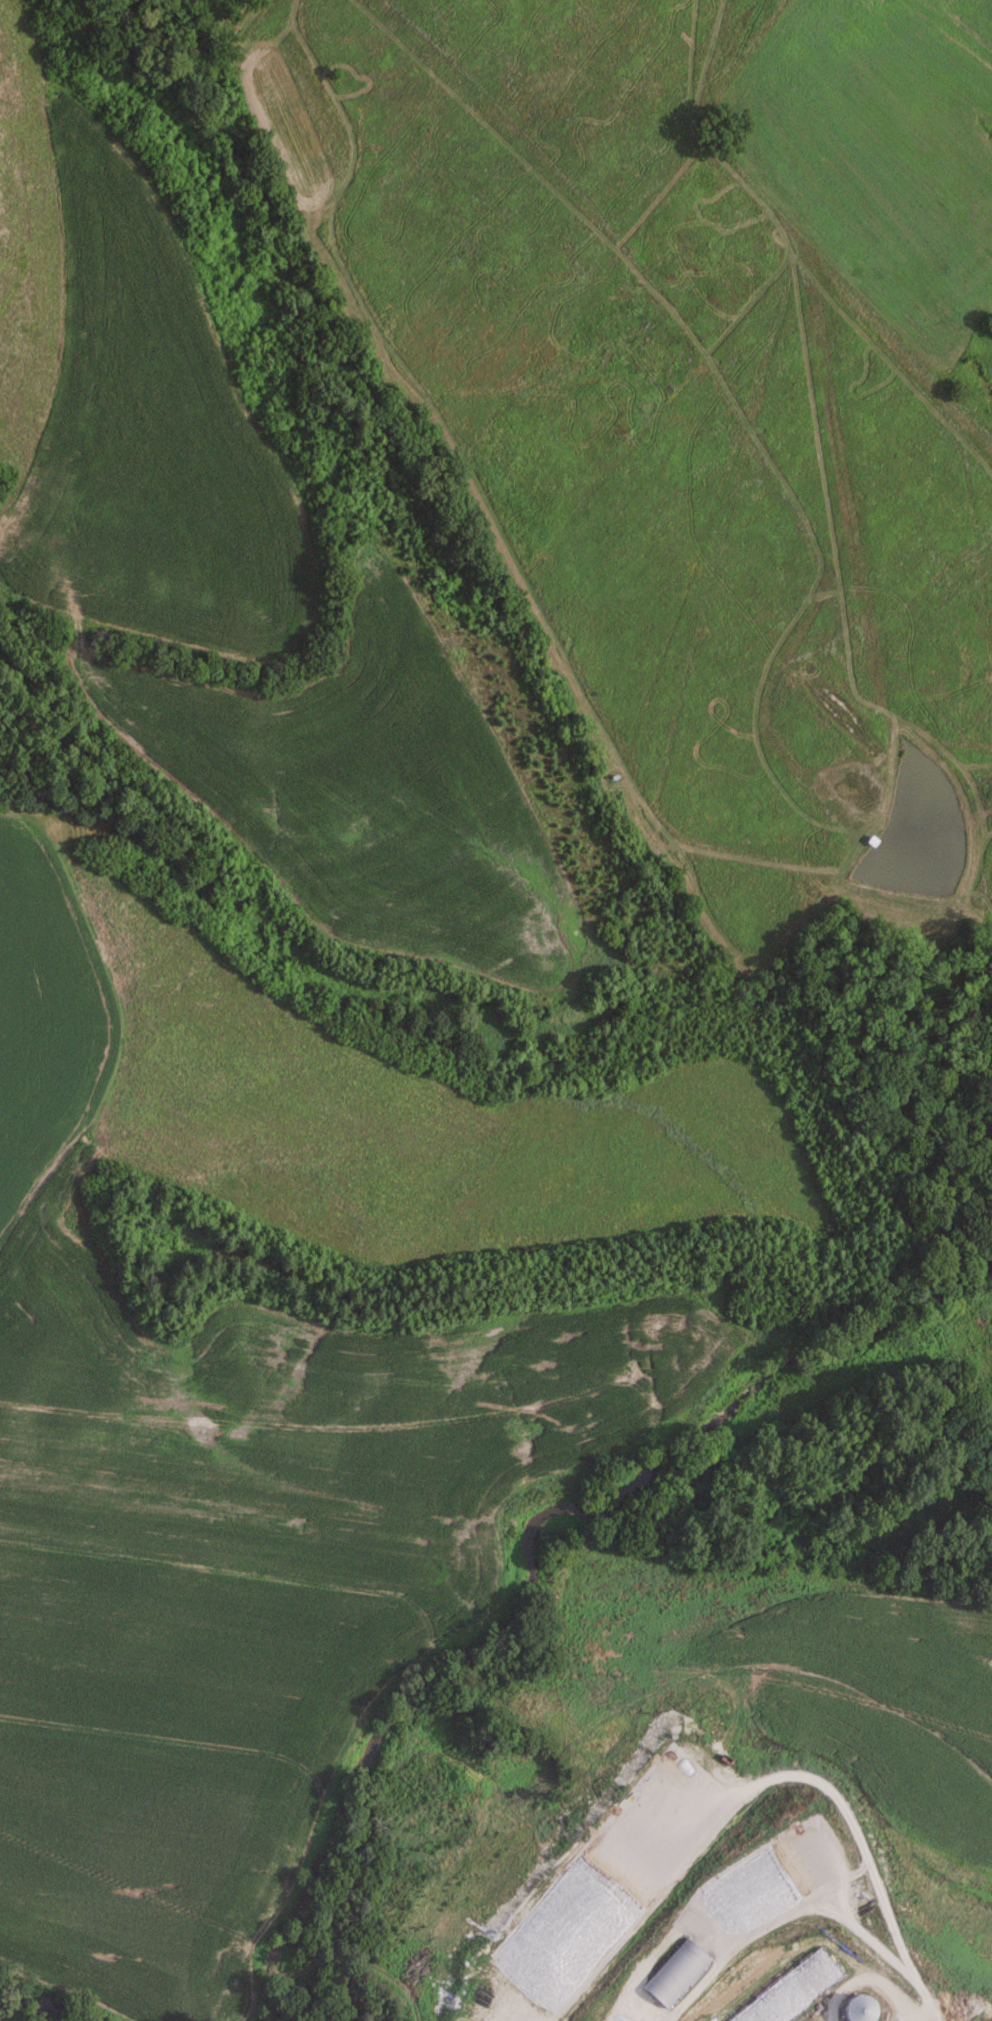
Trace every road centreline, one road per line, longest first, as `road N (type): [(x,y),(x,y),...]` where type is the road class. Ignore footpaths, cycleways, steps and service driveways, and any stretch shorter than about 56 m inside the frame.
road 1 (residential): [(0,1312),(205,1369)]

